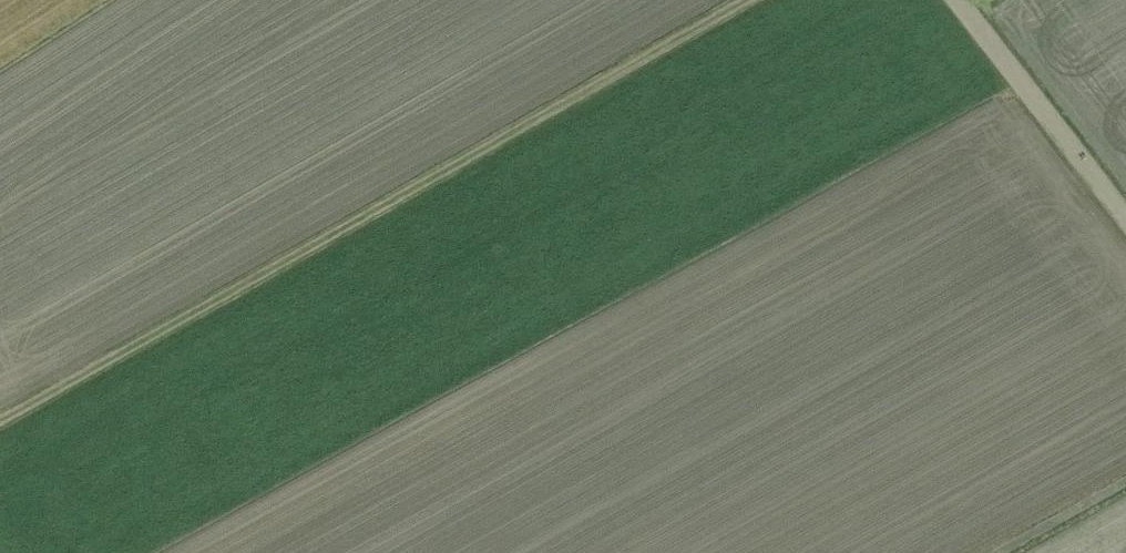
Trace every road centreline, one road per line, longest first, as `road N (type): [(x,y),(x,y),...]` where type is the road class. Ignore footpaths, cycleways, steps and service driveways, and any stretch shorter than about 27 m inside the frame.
road 1 (unclassified): [(1125,215),(956,0)]

